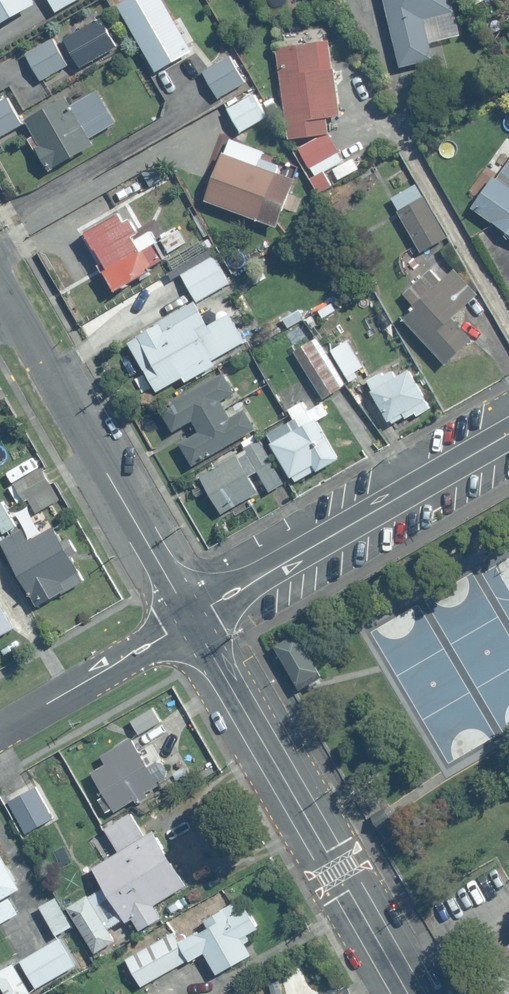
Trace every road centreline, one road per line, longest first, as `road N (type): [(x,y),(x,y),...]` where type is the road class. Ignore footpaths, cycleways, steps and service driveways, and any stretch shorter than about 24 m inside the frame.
road 1 (residential): [(192,619),(408,993)]
road 2 (residential): [(0,286),(192,619)]
road 3 (residential): [(192,619),(508,431)]
road 4 (residential): [(0,731),(192,619)]

